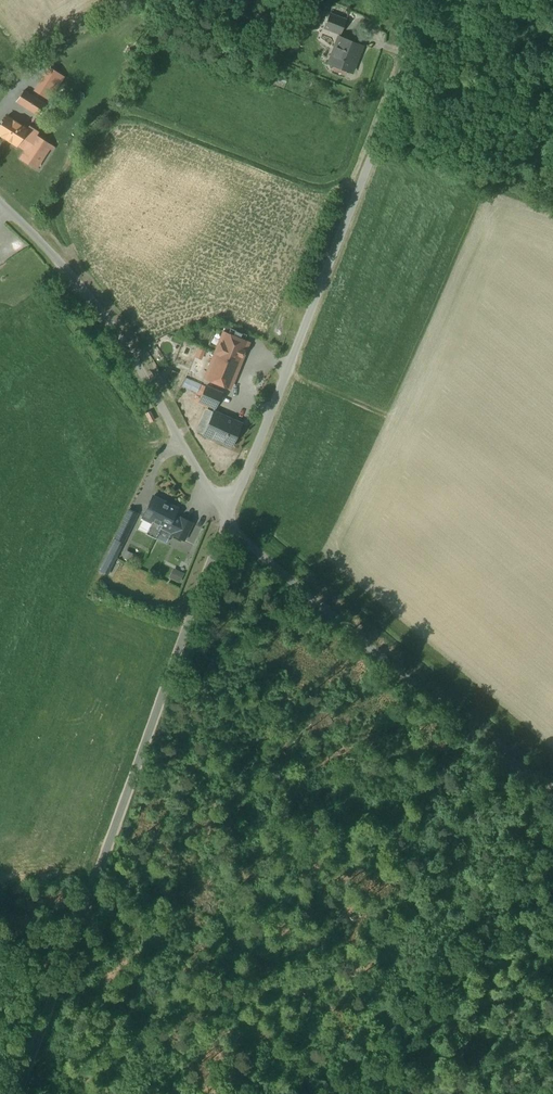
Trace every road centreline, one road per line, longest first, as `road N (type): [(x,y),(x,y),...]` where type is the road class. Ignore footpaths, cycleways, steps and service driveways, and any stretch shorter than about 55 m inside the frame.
road 1 (residential): [(10,1093),(160,717),(229,516)]
road 2 (residential): [(229,516),(435,0)]
road 3 (unclassified): [(229,516),(251,545),(552,801)]
road 4 (unclassified): [(0,201),(98,306),(229,516)]

